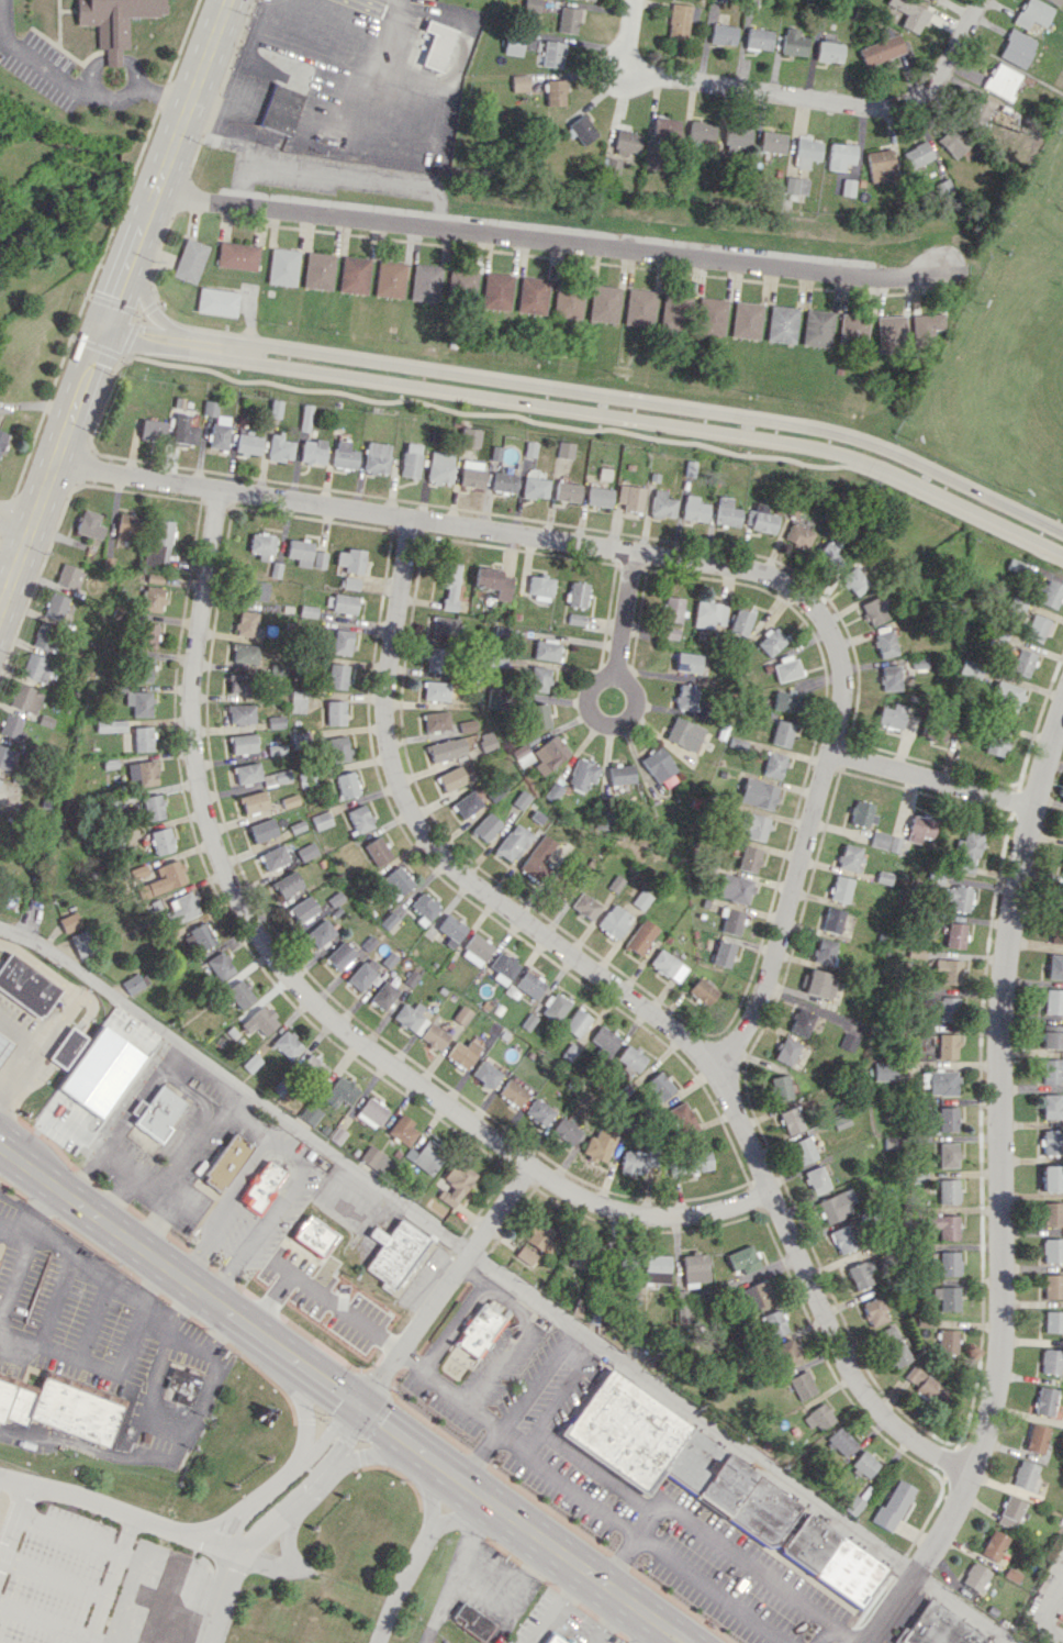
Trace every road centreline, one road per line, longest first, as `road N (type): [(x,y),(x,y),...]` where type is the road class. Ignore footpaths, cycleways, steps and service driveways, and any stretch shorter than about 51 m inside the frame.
road 1 (residential): [(1010,1642),(247,1084),(35,935),(0,923)]
road 2 (residential): [(973,1468),(933,1451),(880,1409),(849,1368),(714,1072),(676,1032),(465,879),(434,847),(388,750),(410,519)]
road 3 (residential): [(770,1195),(664,1214),(617,1210),(572,1191),(317,1009),(278,963),(238,901),(197,757),(194,676),(216,490)]
road 4 (residential): [(1062,542),(860,453),(780,432),(99,335)]
road 5 (residential): [(863,1642),(948,1523),(987,1424),(1000,1355),(1007,944),(1030,804),(1062,702)]
road 6 (residential): [(828,755),(841,684),(835,650),(823,620),(767,575),(57,459)]
road 7 (primary): [(0,1155),(683,1642)]
road 8 (residential): [(945,273),(902,280),(161,191)]
road 9 (secondary): [(0,604),(232,0)]
road 10 (residential): [(714,1072),(760,1004),(828,755)]
road 11 (residential): [(354,1414),(527,1166)]
road 12 (residential): [(911,101),(883,110),(625,73)]
road 13 (residential): [(1030,804),(828,755)]
road 14 (residential): [(613,715),(633,554)]
road 15 (residential): [(911,101),(937,76),(976,0)]

